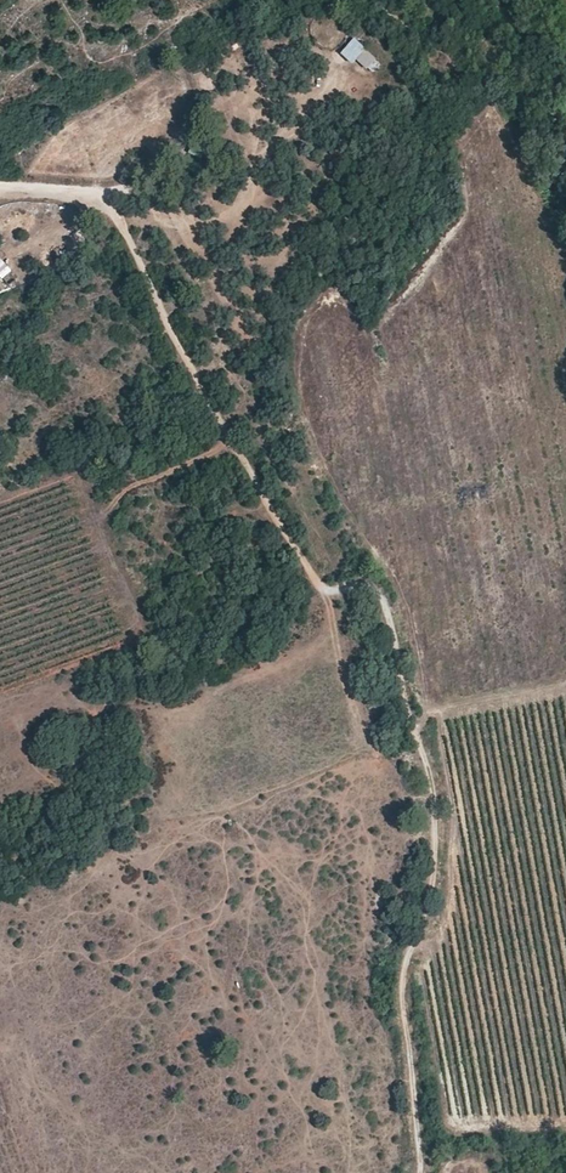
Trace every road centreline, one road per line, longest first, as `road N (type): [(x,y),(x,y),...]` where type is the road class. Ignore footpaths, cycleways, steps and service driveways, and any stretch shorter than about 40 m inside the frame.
road 1 (track): [(0,188),(72,187),(112,207),(201,396),(313,577),(338,591),(363,584),(387,613),(439,806),(435,891),(401,989),(419,1172)]

